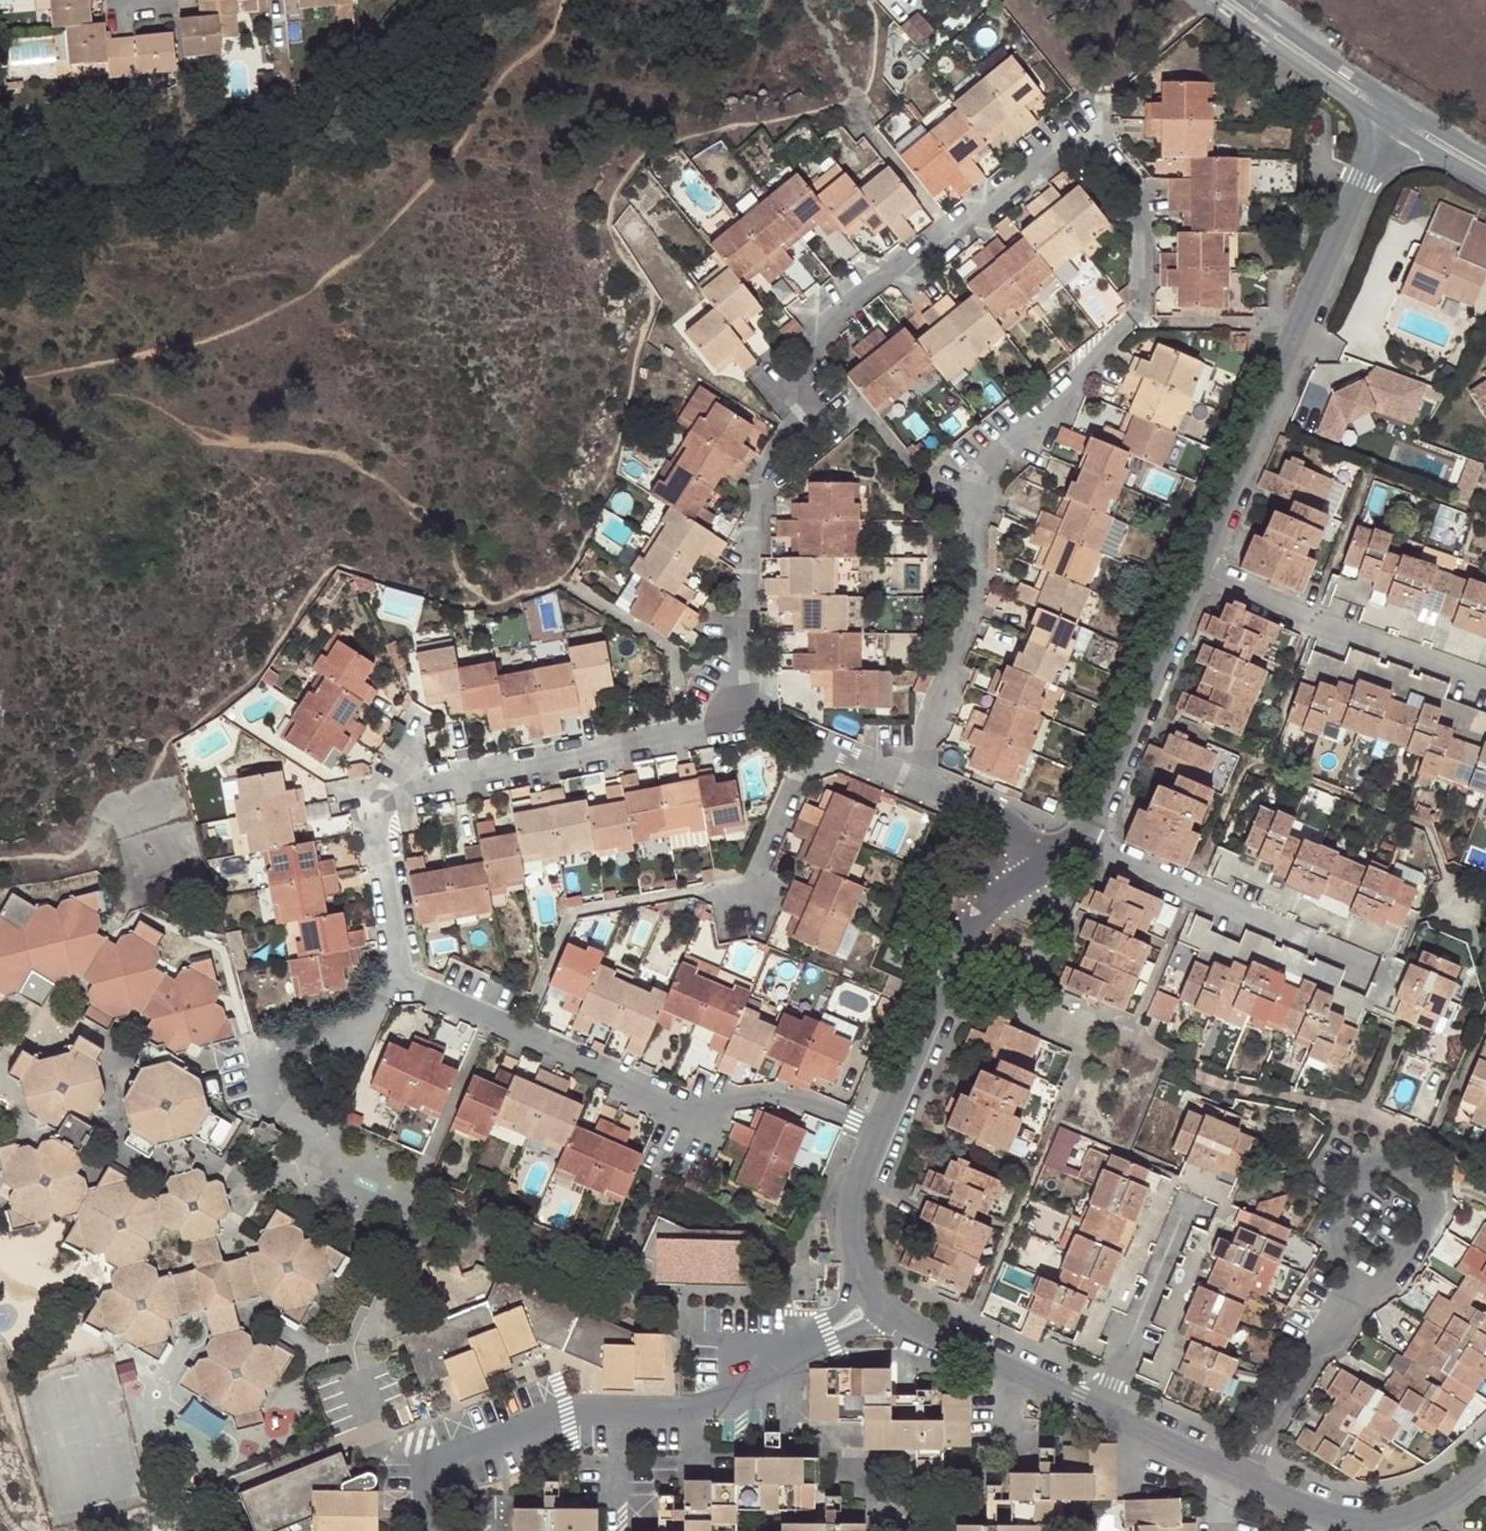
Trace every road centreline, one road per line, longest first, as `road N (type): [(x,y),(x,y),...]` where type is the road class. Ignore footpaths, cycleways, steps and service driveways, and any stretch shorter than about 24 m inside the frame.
road 1 (residential): [(917,782),(977,604),(967,505),(980,475),(1144,304),(1134,188),(1080,130),(827,323),(800,381),(783,461),(748,525),(740,728)]
road 2 (residential): [(740,728),(404,782),(373,816),(395,975)]
road 3 (residential): [(395,975),(702,1118),(718,1099),(768,1090),(880,1130)]
road 4 (residential): [(1202,573),(1275,380),(1393,116)]
road 5 (residential): [(802,1346),(759,1362),(697,1413),(626,1412),(525,1430),(421,1472),(423,1530)]
road 6 (residential): [(880,1130),(955,944),(1083,846)]
road 7 (residential): [(1202,573),(1485,682)]
road 8 (residential): [(1359,965),(1083,846)]
road 9 (residential): [(1083,846),(1202,573)]
road 10 (residential): [(1360,1268),(1242,1472)]
road 11 (residential): [(1101,1410),(887,1319)]
road 12 (residential): [(1101,1410),(1189,1210)]
road 13 (residential): [(803,738),(749,895),(711,895)]
road 14 (tertiary): [(1229,0),(1393,116)]
road 15 (residential): [(1083,846),(917,782)]
road 16 (residential): [(863,1290),(850,1206),(880,1130)]
road 17 (residential): [(1242,1472),(1101,1410)]
road 18 (residential): [(395,975),(359,1031),(275,1045)]
road 19 (residential): [(1383,1513),(1350,1519),(1242,1472)]
road 20 (residential): [(917,782),(803,738)]

